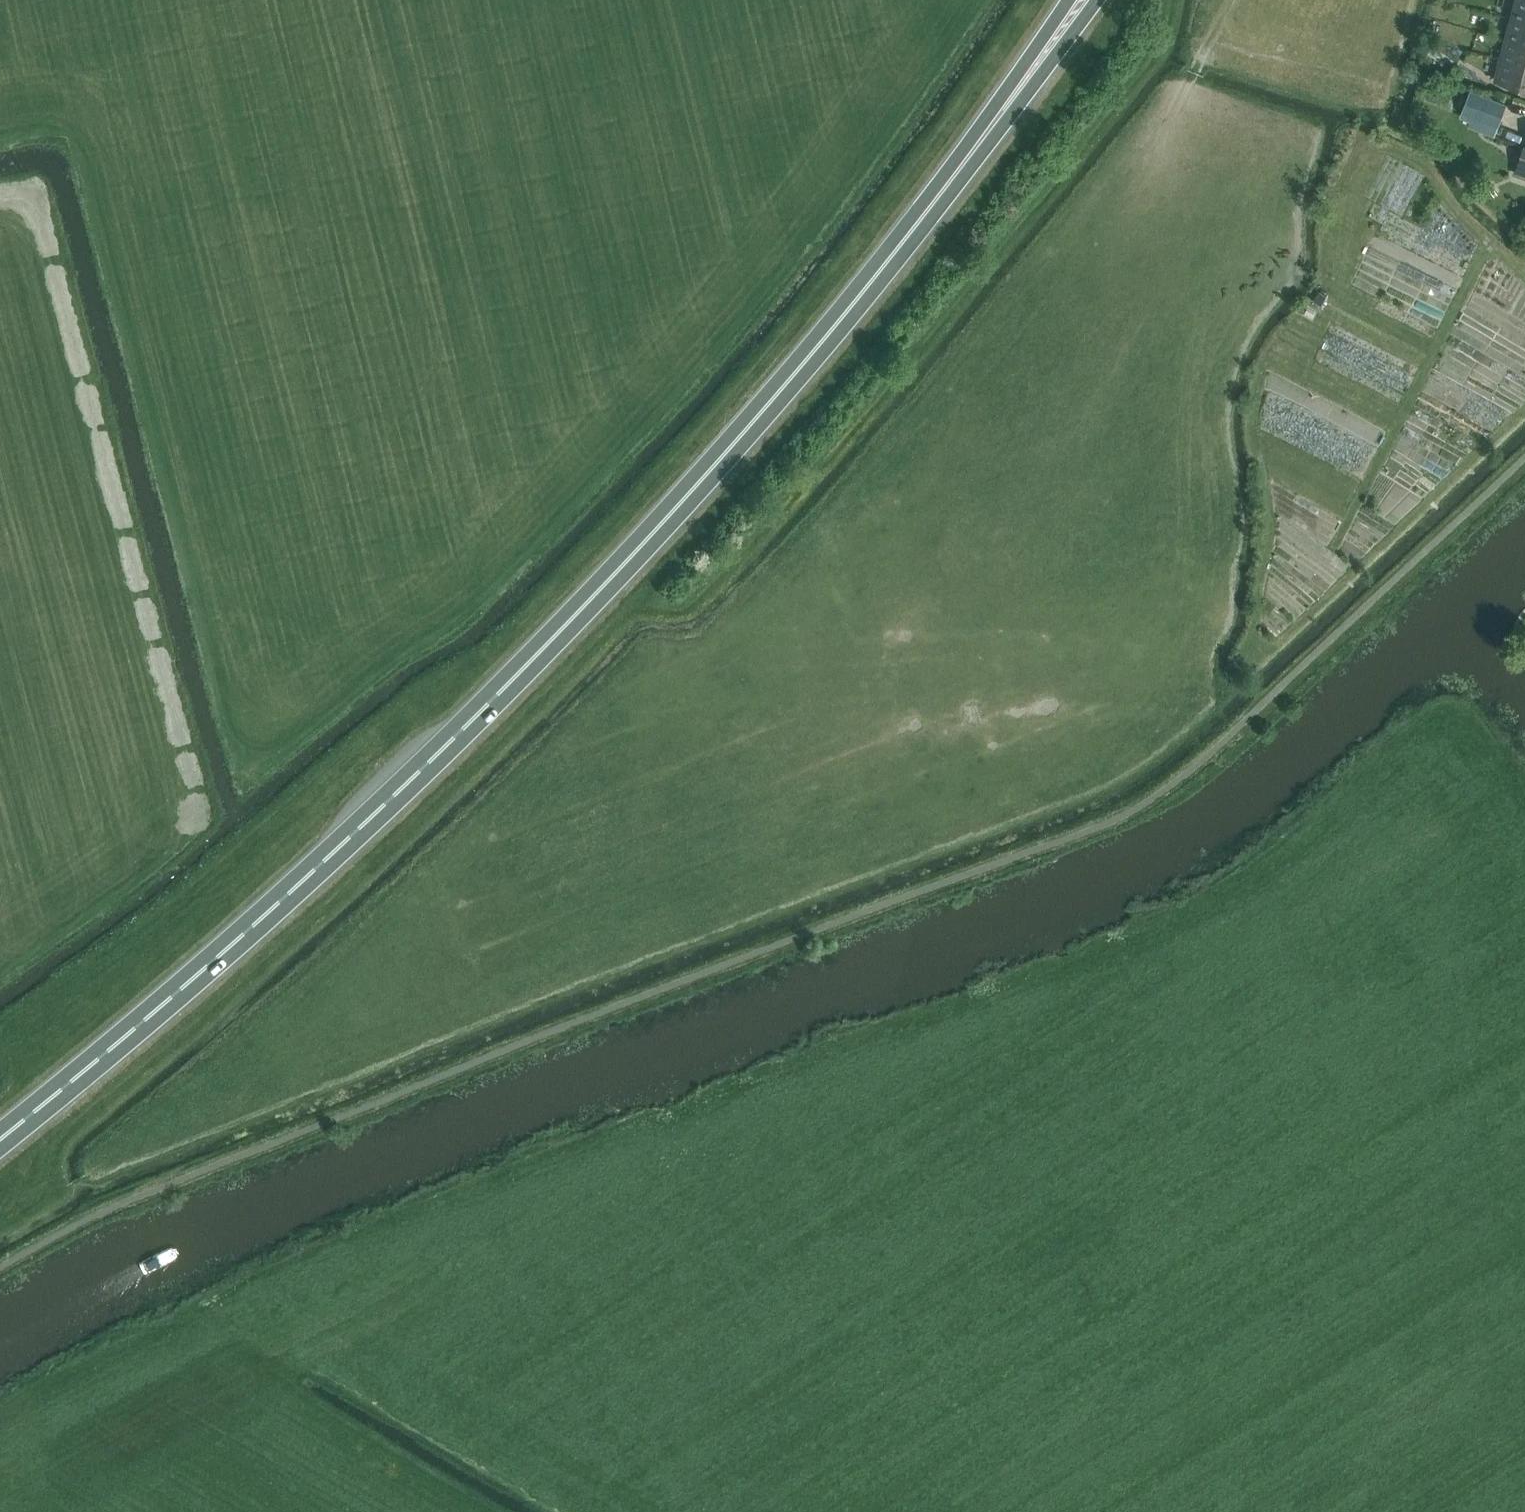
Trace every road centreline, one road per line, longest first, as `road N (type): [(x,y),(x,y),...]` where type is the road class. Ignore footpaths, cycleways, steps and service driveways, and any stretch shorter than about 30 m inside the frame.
road 1 (trunk): [(0,1140),(355,833),(571,620),(772,402),(1019,87)]
road 2 (track): [(1165,125),(1229,0)]

